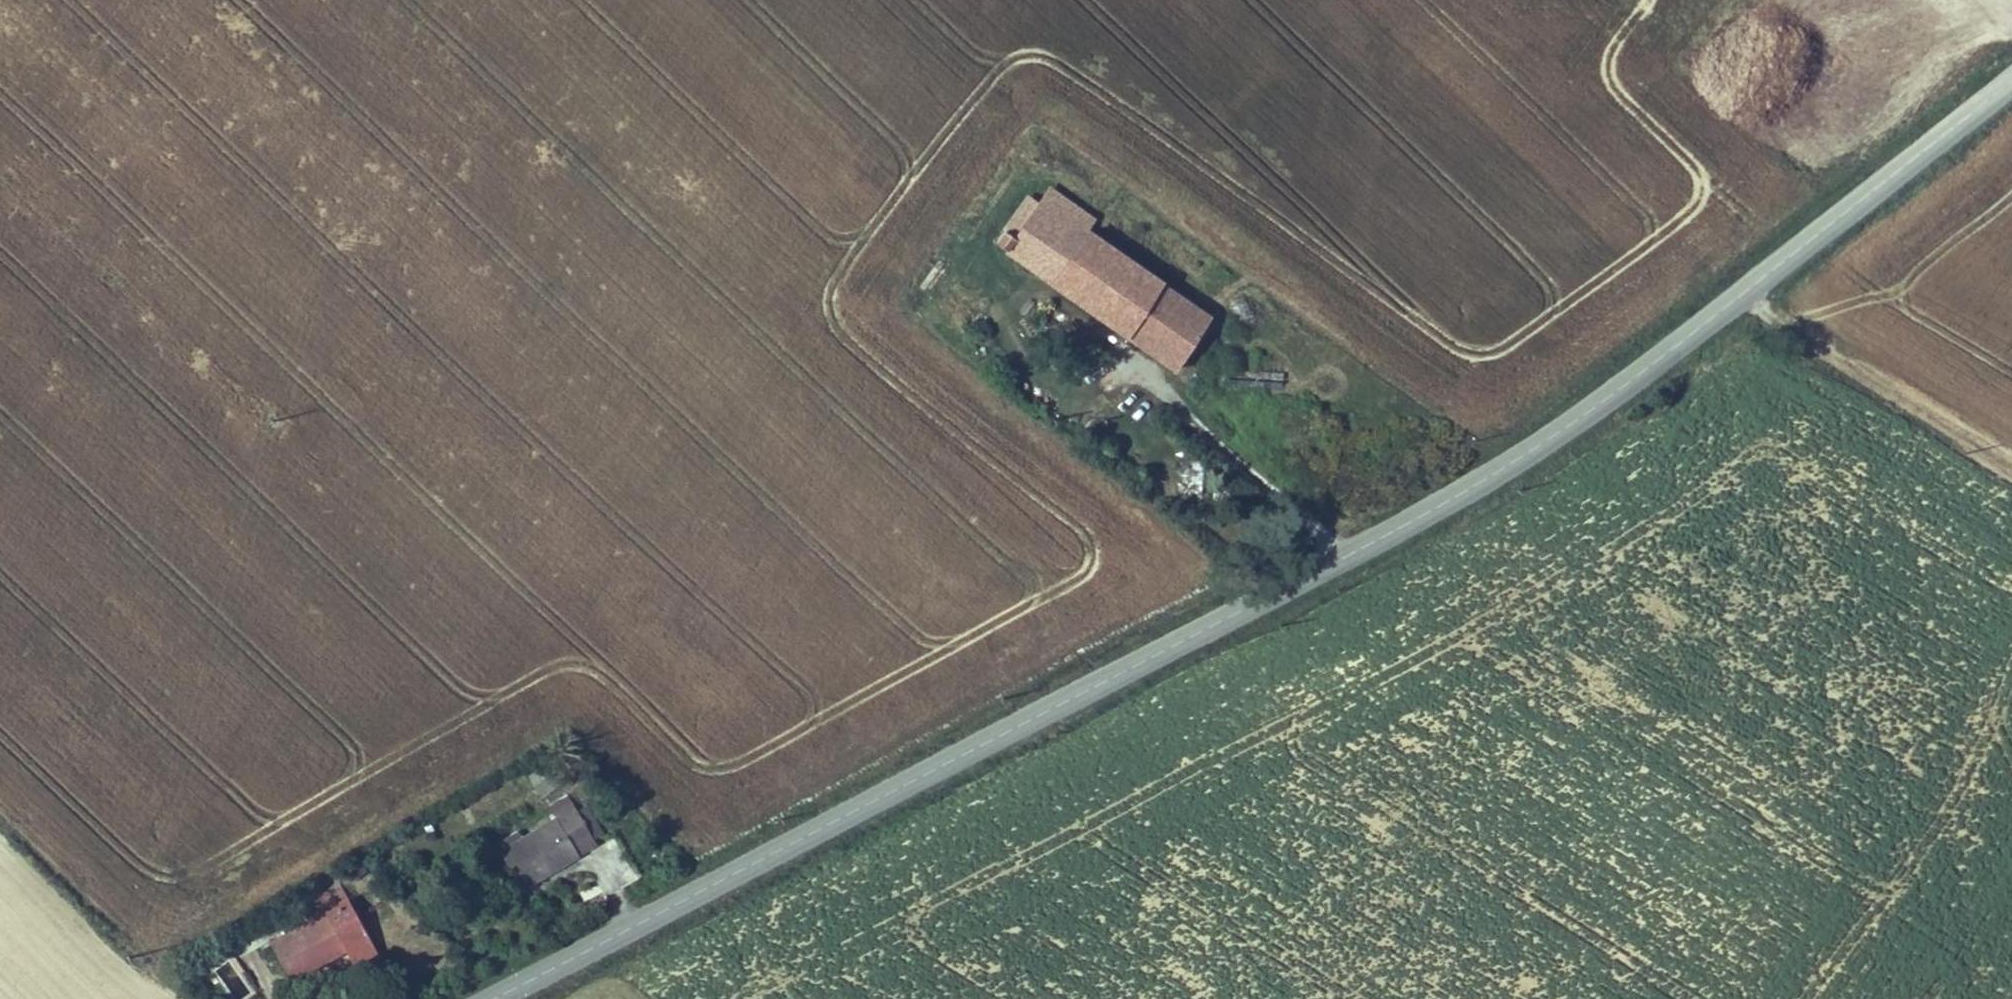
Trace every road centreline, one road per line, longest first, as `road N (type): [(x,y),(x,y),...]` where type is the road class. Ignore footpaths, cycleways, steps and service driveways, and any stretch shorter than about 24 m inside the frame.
road 1 (secondary): [(496,998),(1463,501),(1647,371),(2011,80)]

